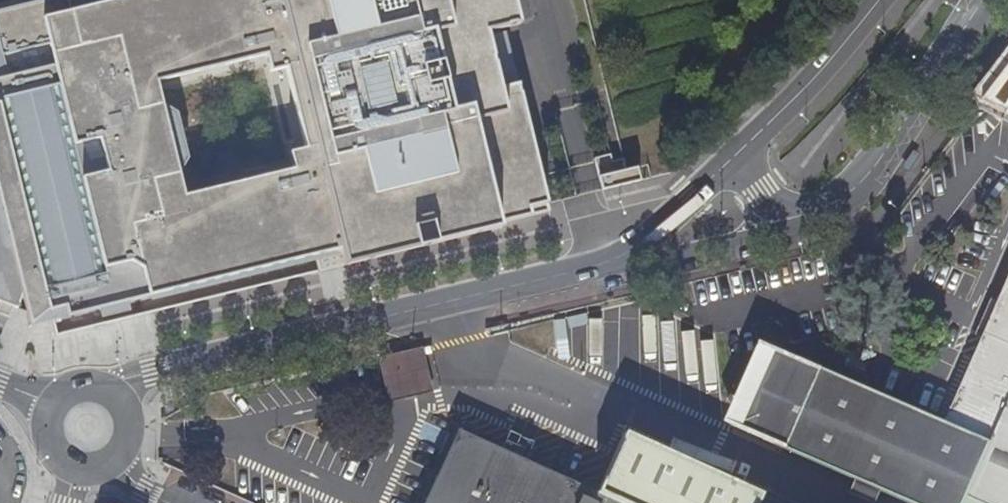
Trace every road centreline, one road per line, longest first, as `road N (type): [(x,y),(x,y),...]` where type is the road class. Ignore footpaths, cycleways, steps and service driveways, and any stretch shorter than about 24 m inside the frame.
road 1 (residential): [(114,395),(150,373),(620,256)]
road 2 (residential): [(794,229),(870,173),(985,0)]
road 3 (residential): [(733,160),(879,0)]
road 4 (residential): [(620,256),(669,257),(794,229)]
road 5 (residential): [(620,256),(733,160)]

